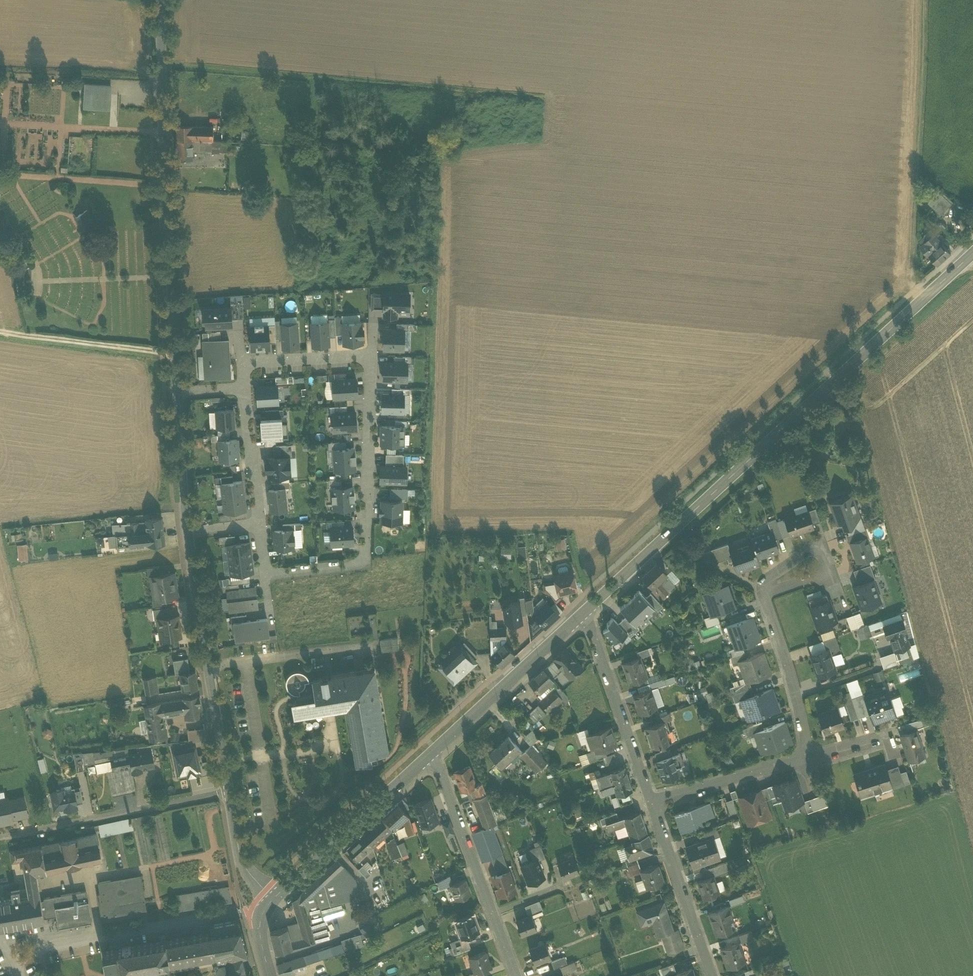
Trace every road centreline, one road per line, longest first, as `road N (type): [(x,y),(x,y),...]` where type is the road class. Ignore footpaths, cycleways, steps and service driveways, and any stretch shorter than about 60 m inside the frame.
road 1 (tertiary): [(972,255),(585,611)]
road 2 (tertiary): [(178,393),(161,0)]
road 3 (residential): [(267,573),(366,563),(372,354)]
road 4 (track): [(926,0),(915,290),(922,300)]
road 5 (tertiary): [(230,794),(188,533)]
road 6 (residential): [(807,757),(761,590),(820,557)]
road 7 (residential): [(516,975),(436,749)]
road 8 (residential): [(230,794),(0,838)]
road 9 (tertiary): [(436,749),(272,899)]
road 10 (residential): [(585,611),(654,805)]
road 11 (tertiary): [(585,611),(436,749)]
road 12 (residential): [(654,805),(713,975)]
road 13 (residential): [(654,805),(807,757)]
road 14 (tertiary): [(188,533),(178,393)]
road 15 (residential): [(261,525),(246,390)]
road 16 (residential): [(372,354),(243,363)]

